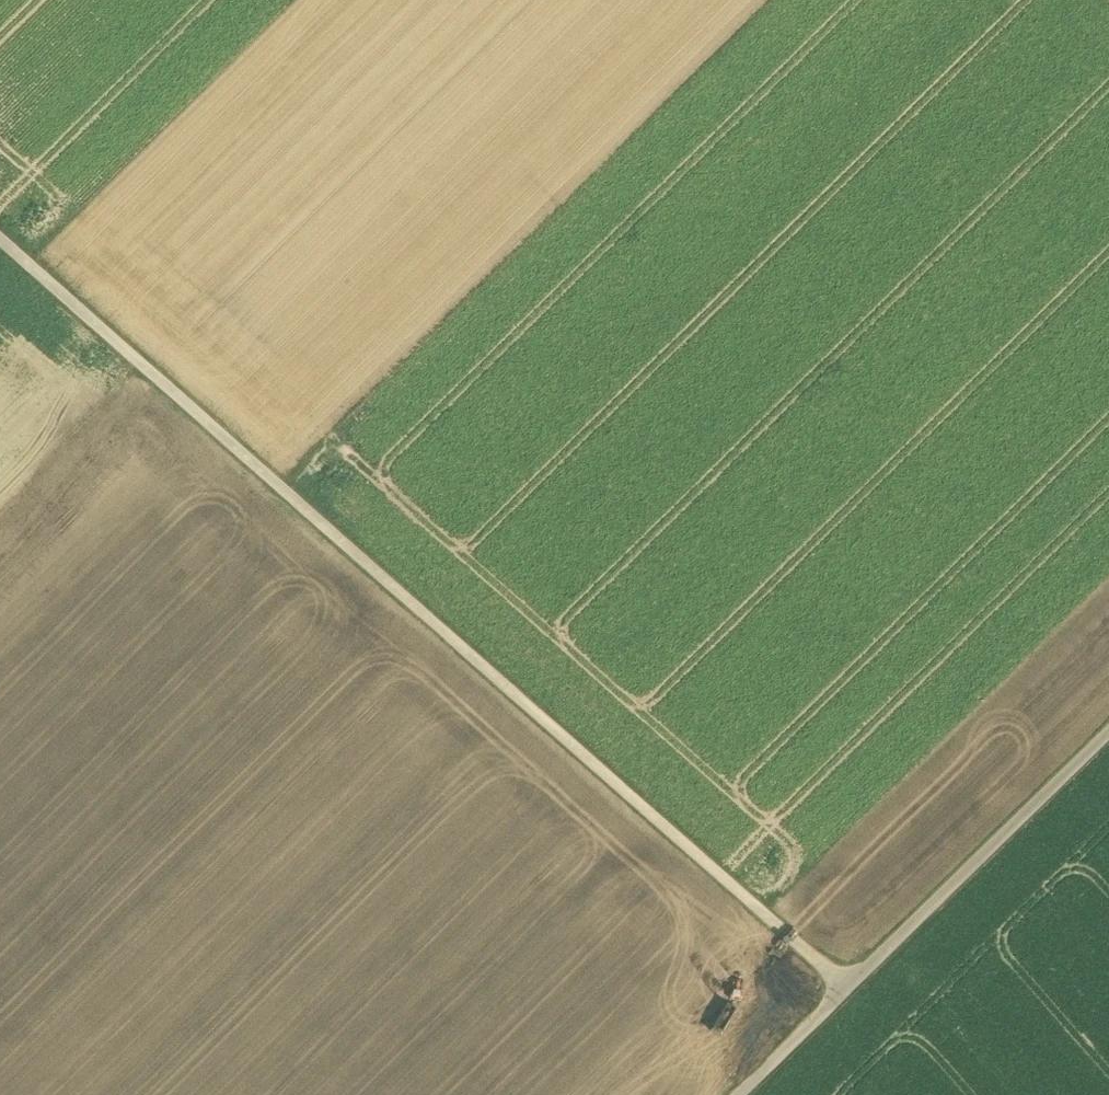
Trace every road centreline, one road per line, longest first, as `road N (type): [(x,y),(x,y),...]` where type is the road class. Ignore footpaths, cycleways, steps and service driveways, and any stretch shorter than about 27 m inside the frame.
road 1 (track): [(847,987),(0,237)]
road 2 (track): [(738,1094),(1108,734)]

